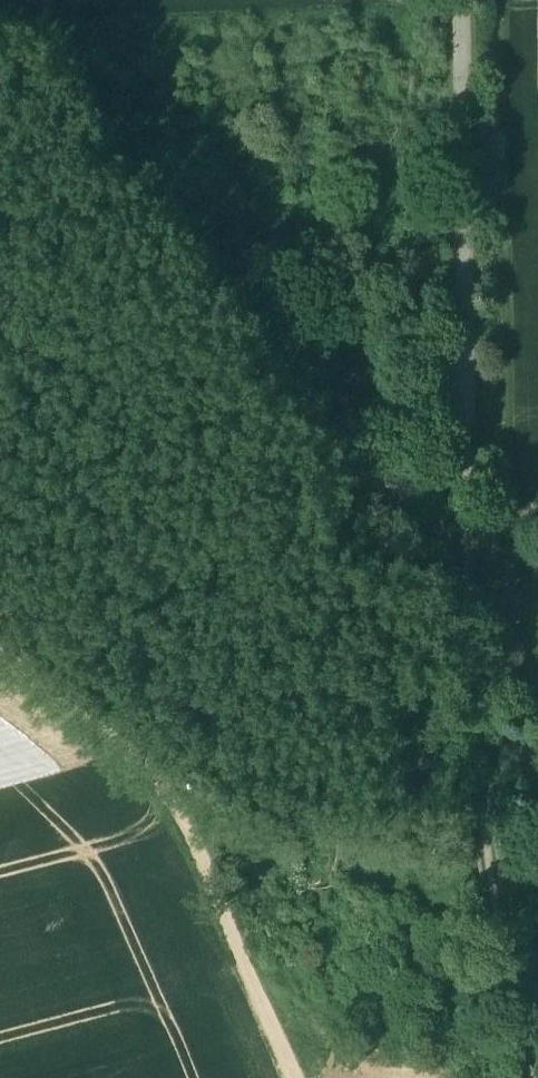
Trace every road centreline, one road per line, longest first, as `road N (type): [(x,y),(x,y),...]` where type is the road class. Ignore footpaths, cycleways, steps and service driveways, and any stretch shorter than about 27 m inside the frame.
road 1 (track): [(288,1077),(188,822),(165,789),(0,657)]

